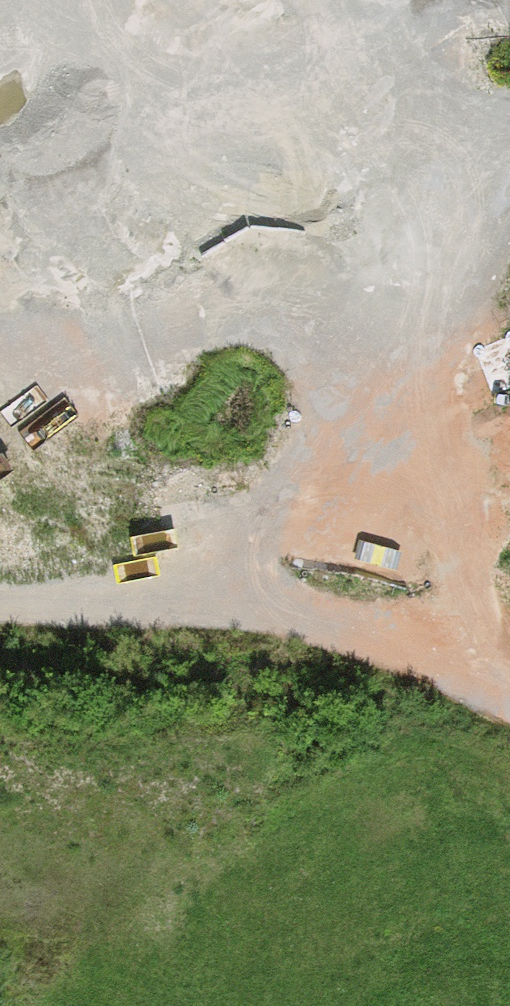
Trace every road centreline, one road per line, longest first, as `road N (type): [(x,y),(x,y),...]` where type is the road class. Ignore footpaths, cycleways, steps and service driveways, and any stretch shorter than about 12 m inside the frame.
road 1 (track): [(509,203),(465,293),(408,342),(190,350),(92,391),(0,358)]
road 2 (track): [(509,703),(316,628),(205,608),(0,608)]
road 3 (track): [(44,0),(45,25),(100,71),(251,98),(509,126)]
road 4 (track): [(205,608),(408,342)]

